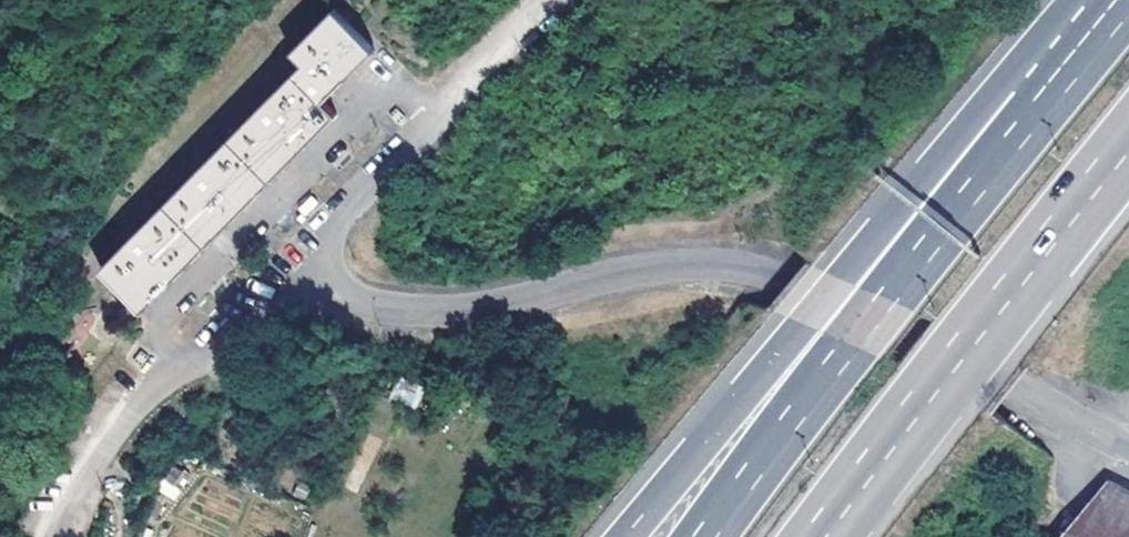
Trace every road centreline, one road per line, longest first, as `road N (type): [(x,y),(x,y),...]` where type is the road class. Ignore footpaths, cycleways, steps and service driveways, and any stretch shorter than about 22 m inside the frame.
road 1 (residential): [(312,267),(356,296),(434,310),(657,268),(768,277),(1128,449)]
road 2 (motorway): [(1123,4),(965,127),(624,536)]
road 3 (motorway): [(1123,4),(704,536)]
road 4 (motorway): [(803,536),(1128,126)]
road 5 (residential): [(312,267),(126,422),(56,536)]
road 6 (unclassified): [(541,0),(359,201),(312,267)]

